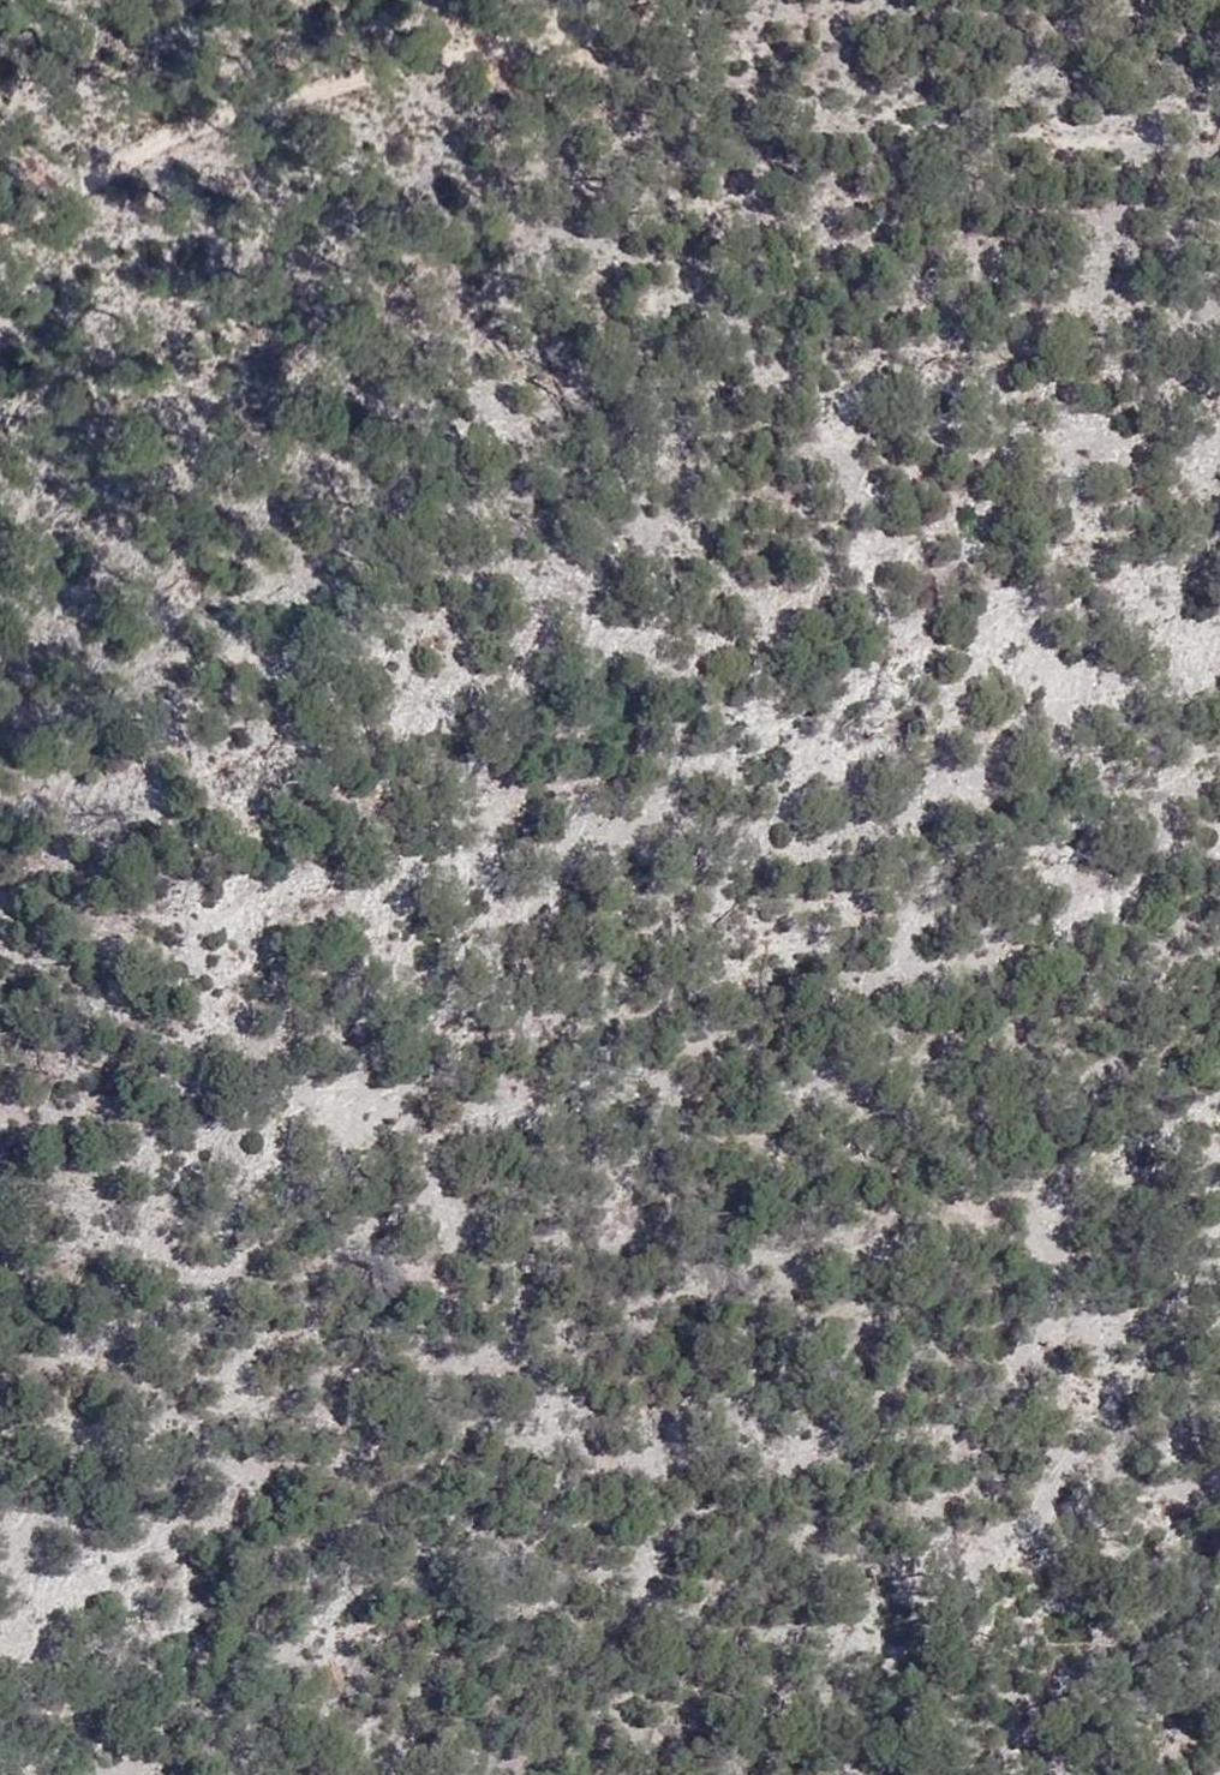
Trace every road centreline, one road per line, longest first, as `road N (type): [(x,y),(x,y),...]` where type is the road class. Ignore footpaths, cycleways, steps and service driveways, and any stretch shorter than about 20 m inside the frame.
road 1 (track): [(599,0),(597,12),(497,54),(207,117),(0,231)]

